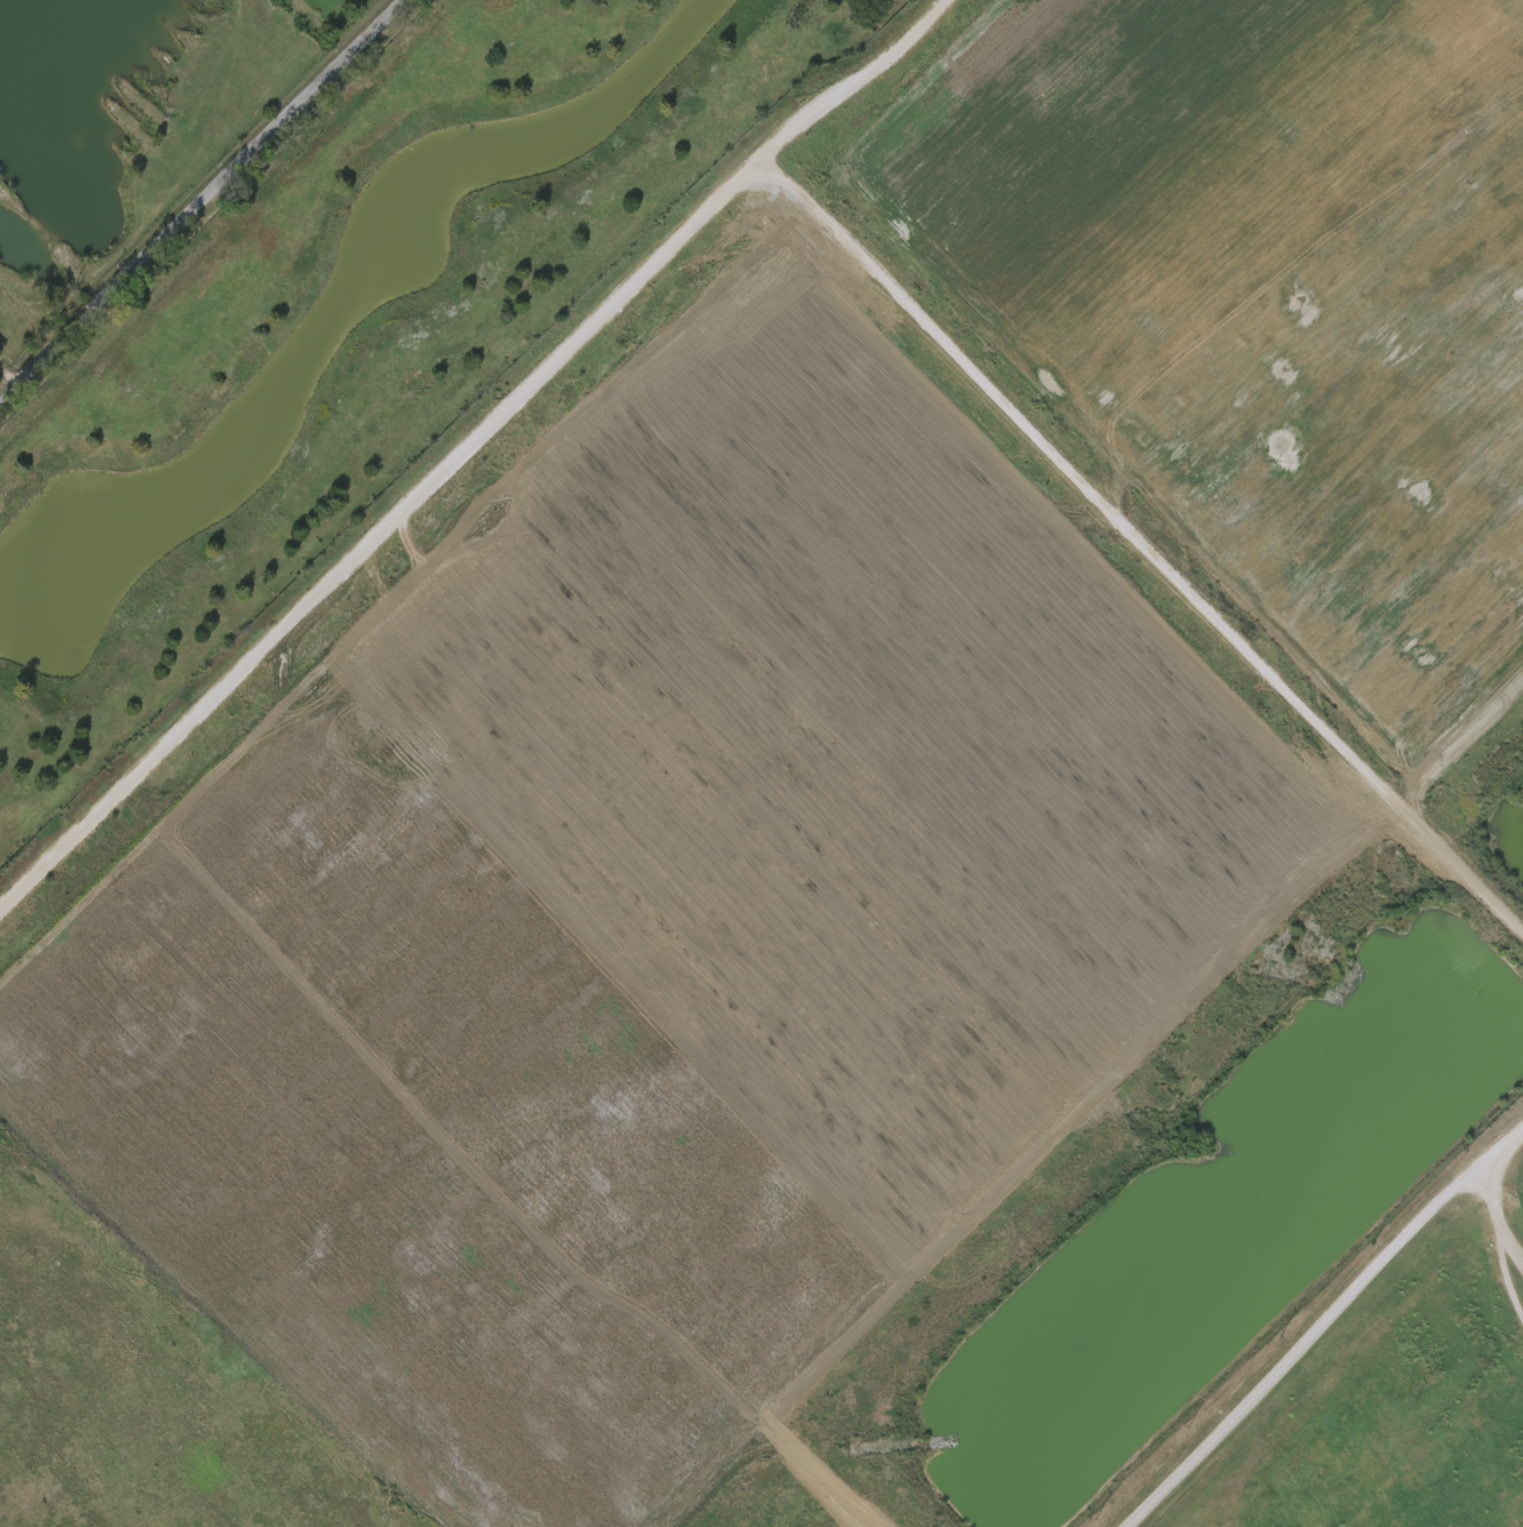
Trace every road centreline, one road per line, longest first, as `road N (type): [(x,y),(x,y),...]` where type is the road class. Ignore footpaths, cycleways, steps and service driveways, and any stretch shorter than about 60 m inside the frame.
road 1 (residential): [(0,917),(784,144),(826,104),(879,74),(956,0)]
road 2 (tertiary): [(389,0),(0,387)]

